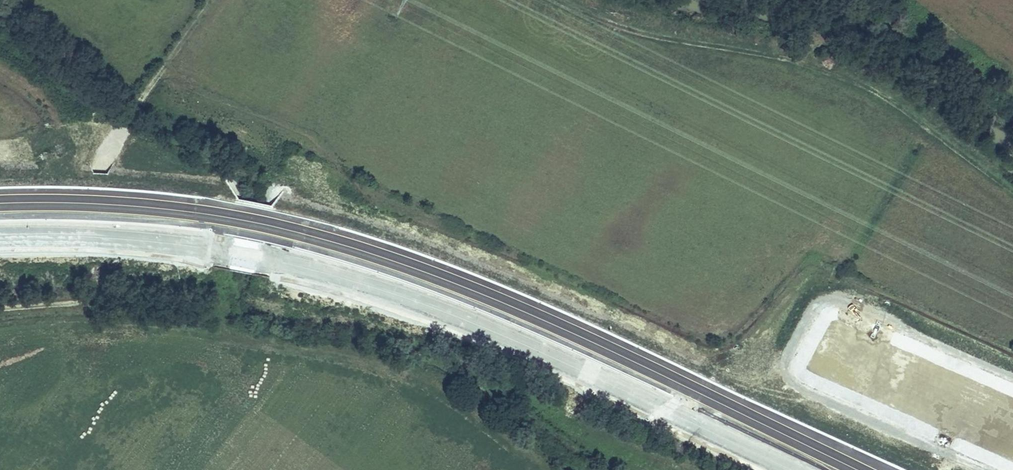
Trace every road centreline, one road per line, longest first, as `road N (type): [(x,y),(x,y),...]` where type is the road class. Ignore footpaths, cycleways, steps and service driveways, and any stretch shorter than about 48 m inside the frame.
road 1 (motorway): [(860,469),(577,334),(389,259),(218,216),(0,204)]
road 2 (motorway): [(0,235),(212,247),(368,283),(502,333),(796,469)]
road 3 (track): [(567,0),(653,35),(840,70),(1012,187)]
road 4 (track): [(0,304),(75,299),(92,286),(104,157),(208,0)]

